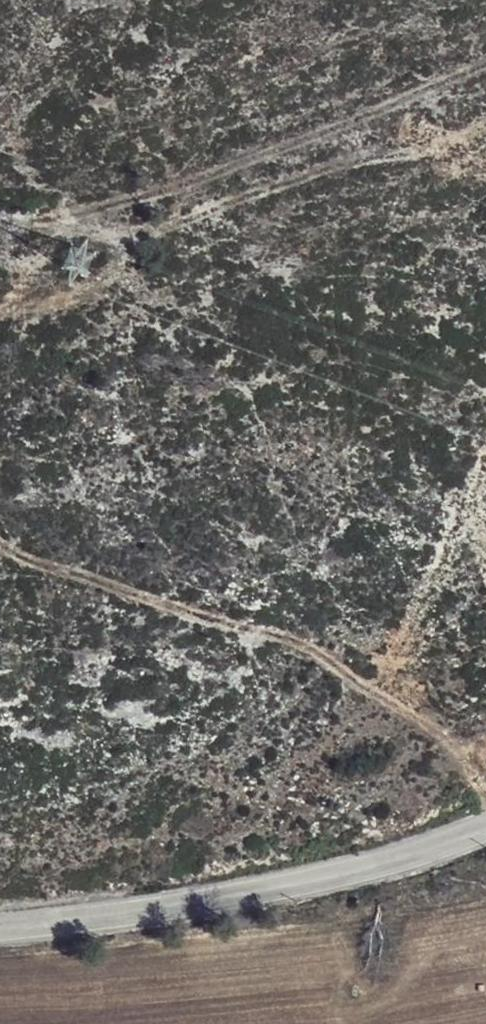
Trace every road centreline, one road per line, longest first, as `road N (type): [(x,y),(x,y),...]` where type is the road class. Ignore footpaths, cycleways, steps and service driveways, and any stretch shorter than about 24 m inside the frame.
road 1 (track): [(485,794),(468,763),(296,644),(12,561),(0,547)]
road 2 (track): [(0,216),(132,233),(485,127)]
road 3 (unclassified): [(485,829),(435,853),(259,895),(0,930)]
road 4 (track): [(0,316),(71,290),(128,246),(132,233)]

